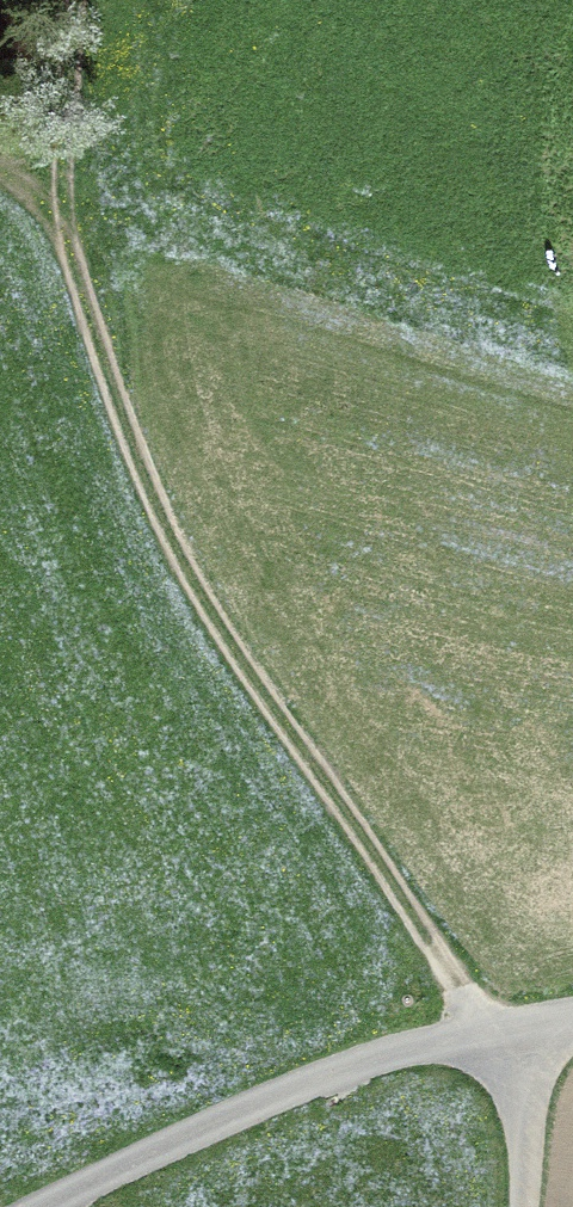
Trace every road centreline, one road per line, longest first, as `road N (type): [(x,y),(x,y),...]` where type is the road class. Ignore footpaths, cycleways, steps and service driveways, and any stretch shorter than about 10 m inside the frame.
road 1 (track): [(87,0),(65,197),(71,269),(103,381),(167,539),(488,1025)]
road 2 (track): [(0,174),(572,350)]
road 3 (unclassified): [(37,1206),(211,1119),(390,1049),(488,1025)]
road 4 (unclassified): [(488,1025),(527,1120),(523,1206)]

